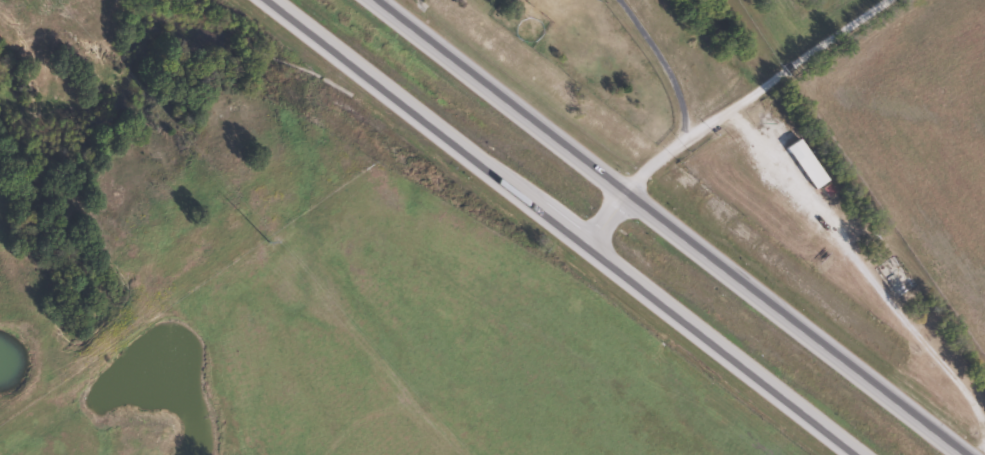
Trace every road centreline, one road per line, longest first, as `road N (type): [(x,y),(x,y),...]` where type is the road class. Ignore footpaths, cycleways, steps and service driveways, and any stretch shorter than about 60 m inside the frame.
road 1 (trunk): [(268,0),(866,454)]
road 2 (trunk): [(970,454),(379,0)]
road 3 (residential): [(599,247),(631,193),(895,0)]

